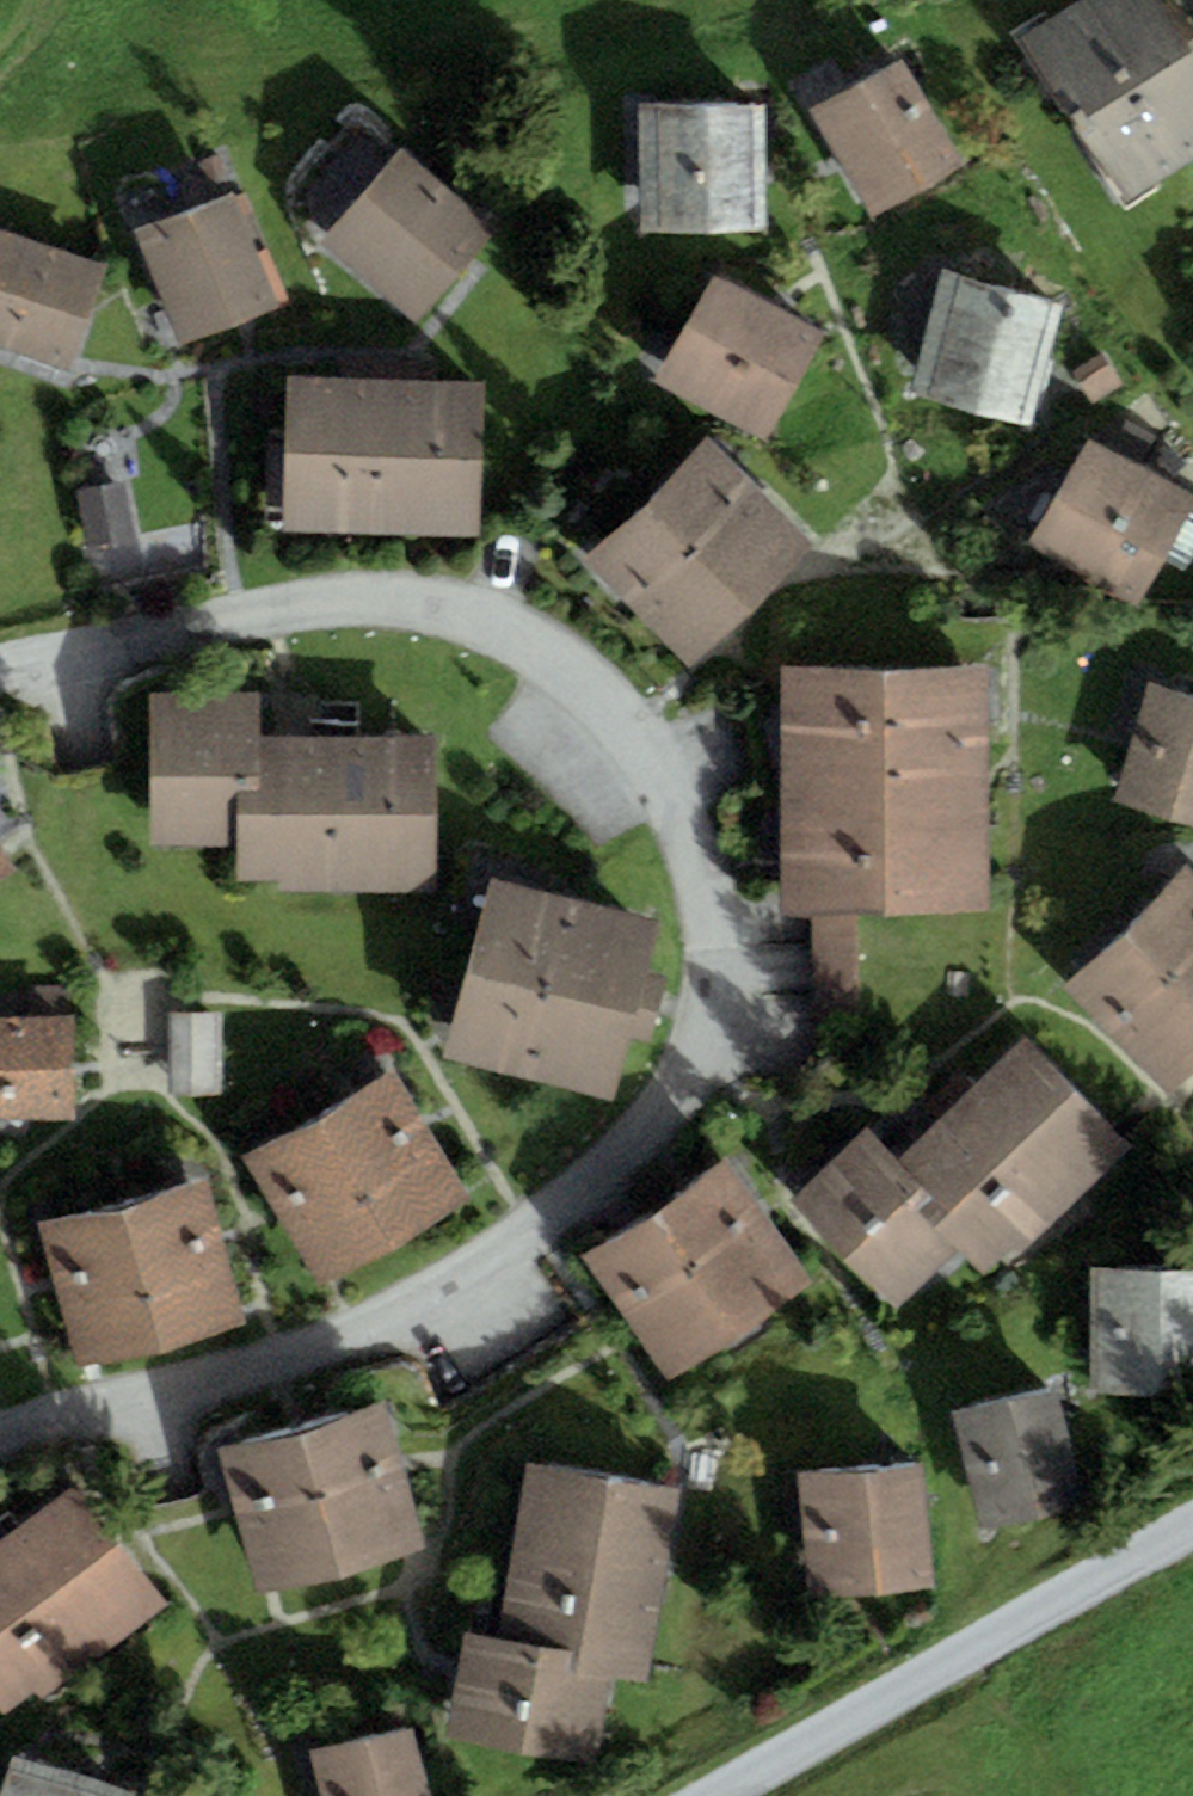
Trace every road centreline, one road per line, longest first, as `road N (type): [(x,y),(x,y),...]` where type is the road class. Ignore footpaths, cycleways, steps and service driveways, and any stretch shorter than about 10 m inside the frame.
road 1 (residential): [(0,1435),(373,1329),(454,1290),(529,1237),(654,1125),(702,1053),(716,932),(699,841),(664,754),(575,663),(509,625),(437,601),(381,595),(0,669)]
road 2 (unclassified): [(712,1795),(1192,1525)]

